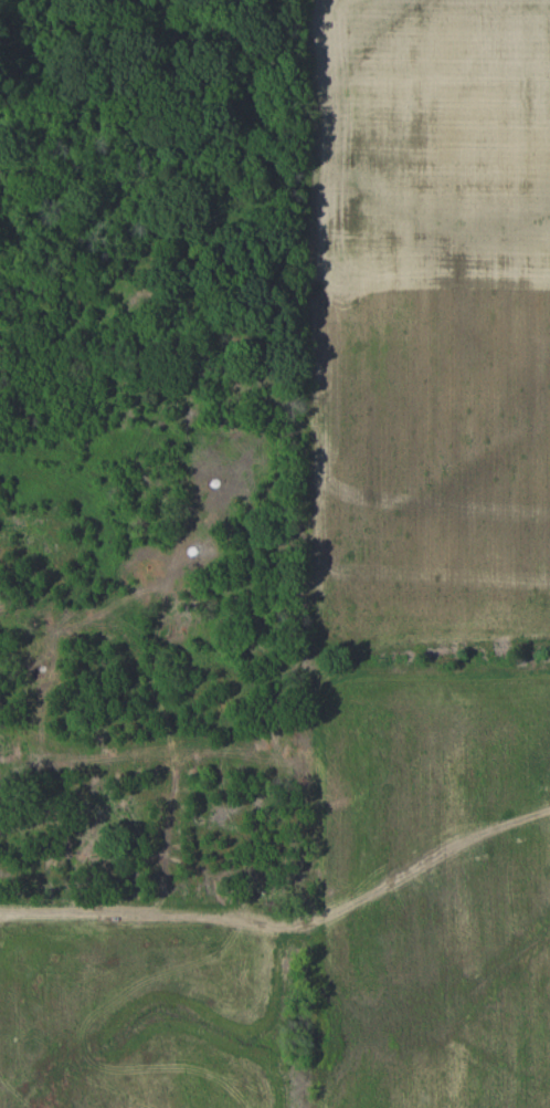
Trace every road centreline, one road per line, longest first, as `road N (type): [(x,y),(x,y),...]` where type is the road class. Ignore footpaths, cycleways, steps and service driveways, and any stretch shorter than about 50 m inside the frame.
road 1 (residential): [(549,470),(516,483),(500,500),(363,736),(348,750),(327,760),(0,762)]
road 2 (residential): [(183,763),(180,906),(165,928),(0,929)]
road 3 (residential): [(0,643),(33,648),(94,634),(144,592),(189,480)]

